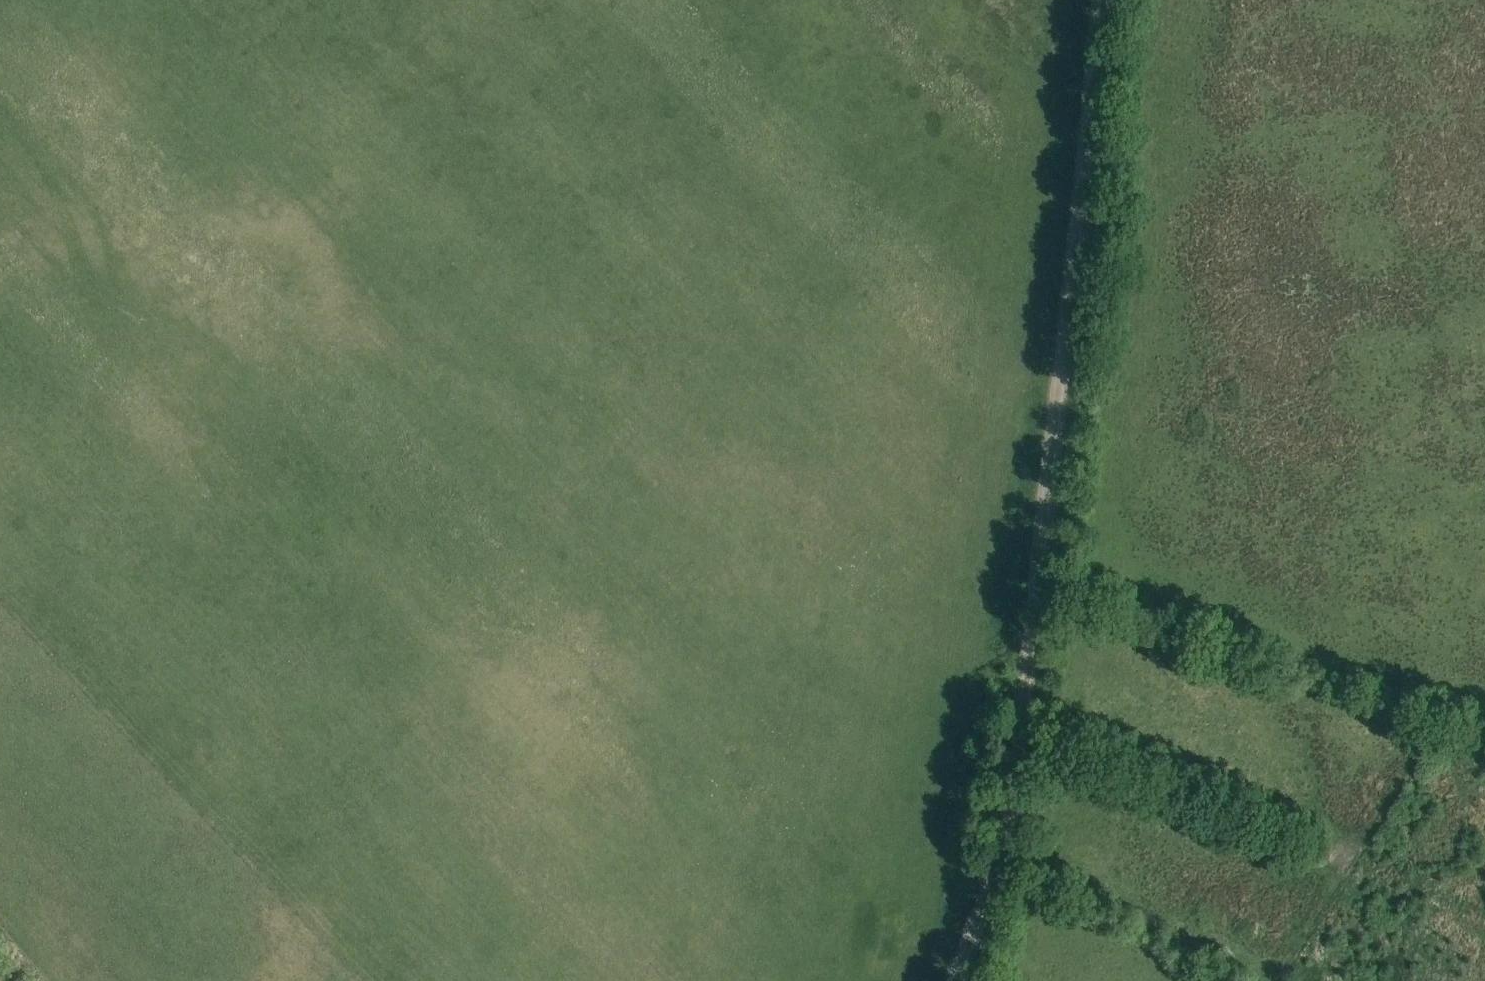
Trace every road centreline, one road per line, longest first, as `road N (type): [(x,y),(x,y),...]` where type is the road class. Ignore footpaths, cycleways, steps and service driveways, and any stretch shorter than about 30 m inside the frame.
road 1 (track): [(1099,0),(1003,844),(954,980)]

